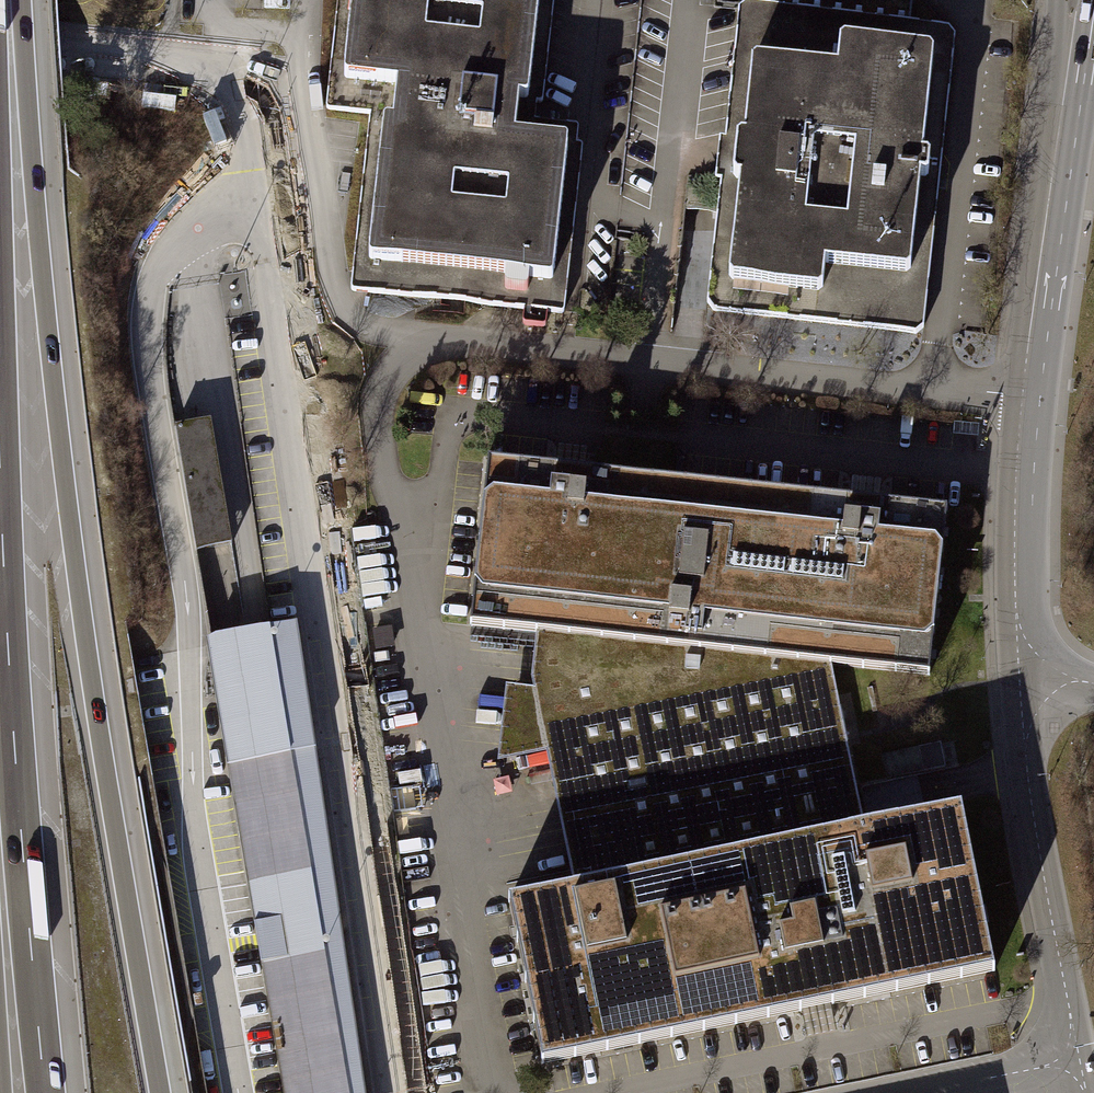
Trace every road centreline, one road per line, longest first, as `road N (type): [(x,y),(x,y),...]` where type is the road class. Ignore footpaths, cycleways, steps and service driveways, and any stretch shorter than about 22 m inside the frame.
road 1 (motorway): [(160,1092),(73,533),(39,245),(23,0)]
road 2 (unclassified): [(262,202),(205,223),(165,258),(146,330),(190,622),(201,874),(238,1092)]
road 3 (unclassified): [(262,202),(393,1092)]
road 4 (unclassified): [(1083,0),(1021,473),(1020,610),(1036,675)]
road 5 (motorway): [(45,1092),(3,550)]
road 6 (unclassified): [(1036,675),(1028,774),(1079,1060)]
road 7 (unclassified): [(914,1092),(1079,1060)]
road 8 (unclassified): [(245,73),(262,202)]

